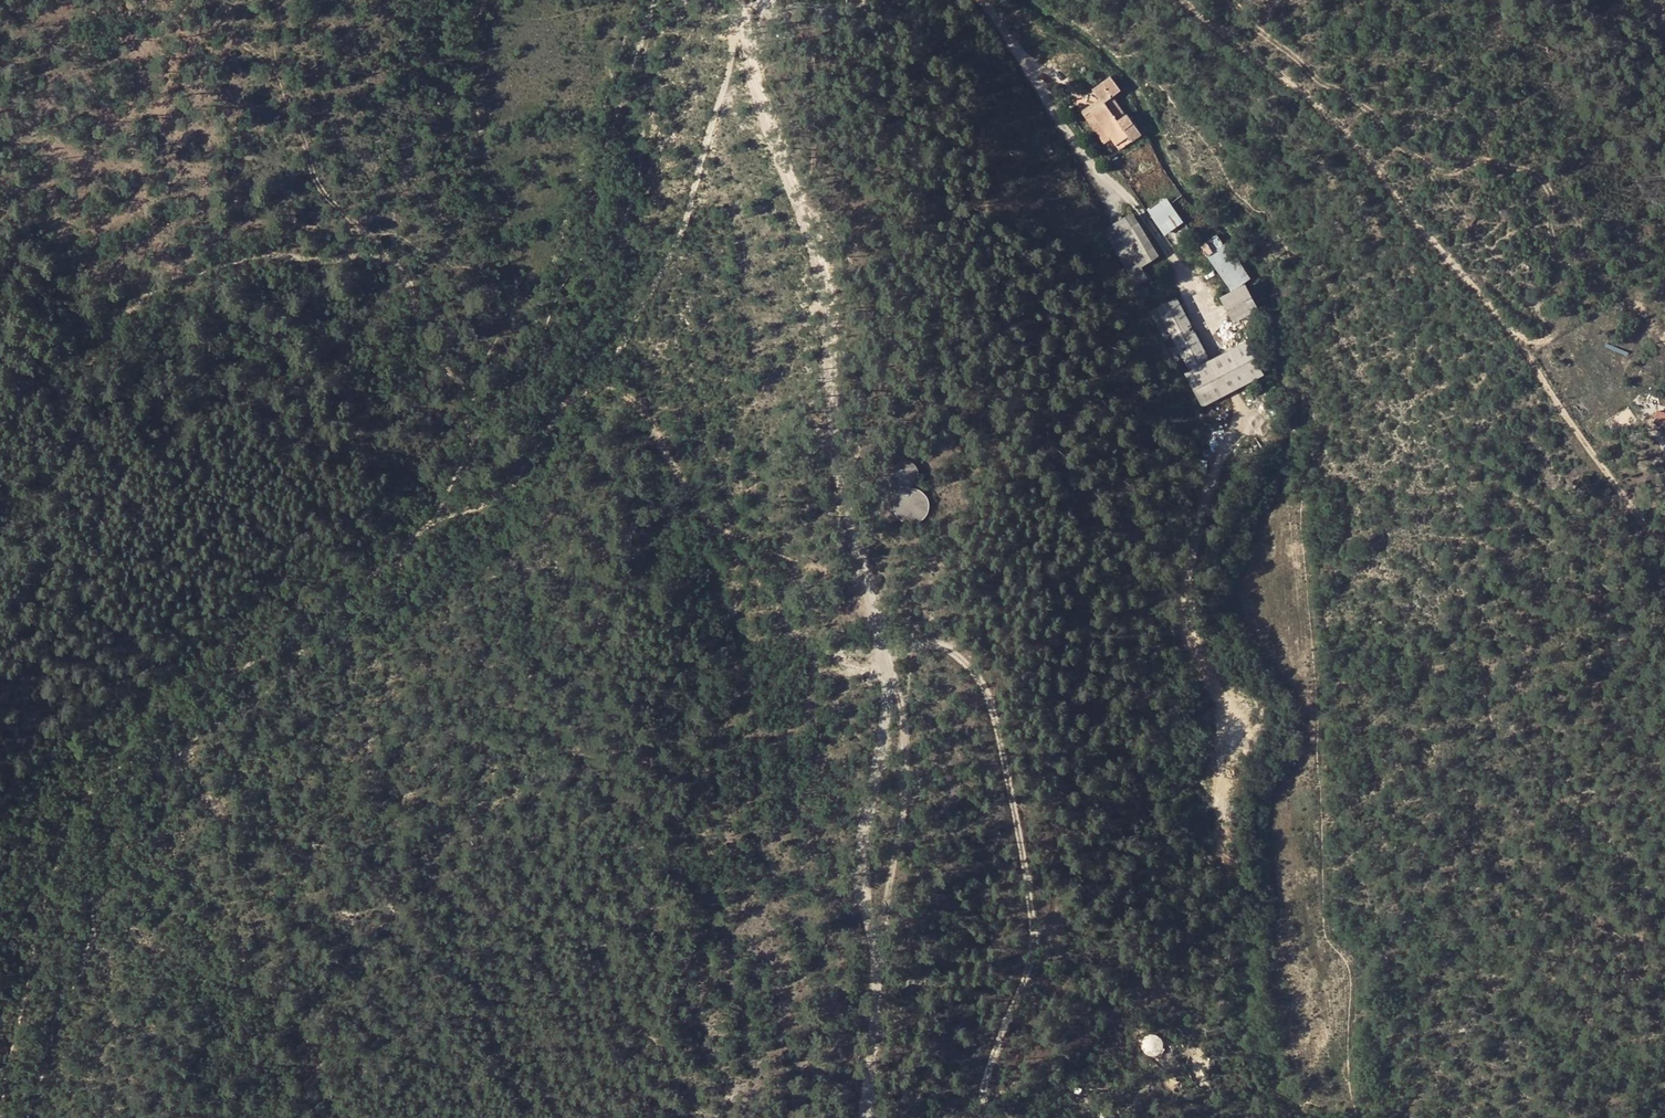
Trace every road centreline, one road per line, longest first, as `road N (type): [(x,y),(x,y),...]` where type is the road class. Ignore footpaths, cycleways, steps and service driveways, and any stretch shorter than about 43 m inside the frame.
road 1 (track): [(865,1117),(878,977),(866,877),(891,681),(840,455),(828,298),(760,101),(740,0)]
road 2 (track): [(1664,559),(1518,343),(1366,153),(1319,105),(1180,0)]

